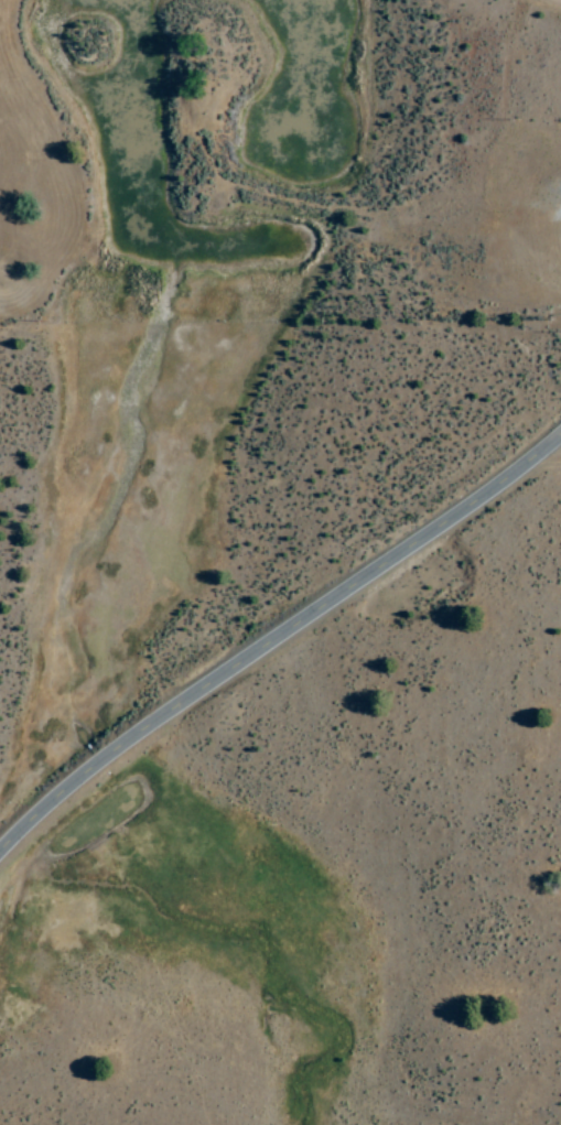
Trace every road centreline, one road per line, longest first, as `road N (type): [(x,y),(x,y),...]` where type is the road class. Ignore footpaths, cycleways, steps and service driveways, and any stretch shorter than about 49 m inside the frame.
road 1 (residential): [(0,855),(108,761),(560,447)]

